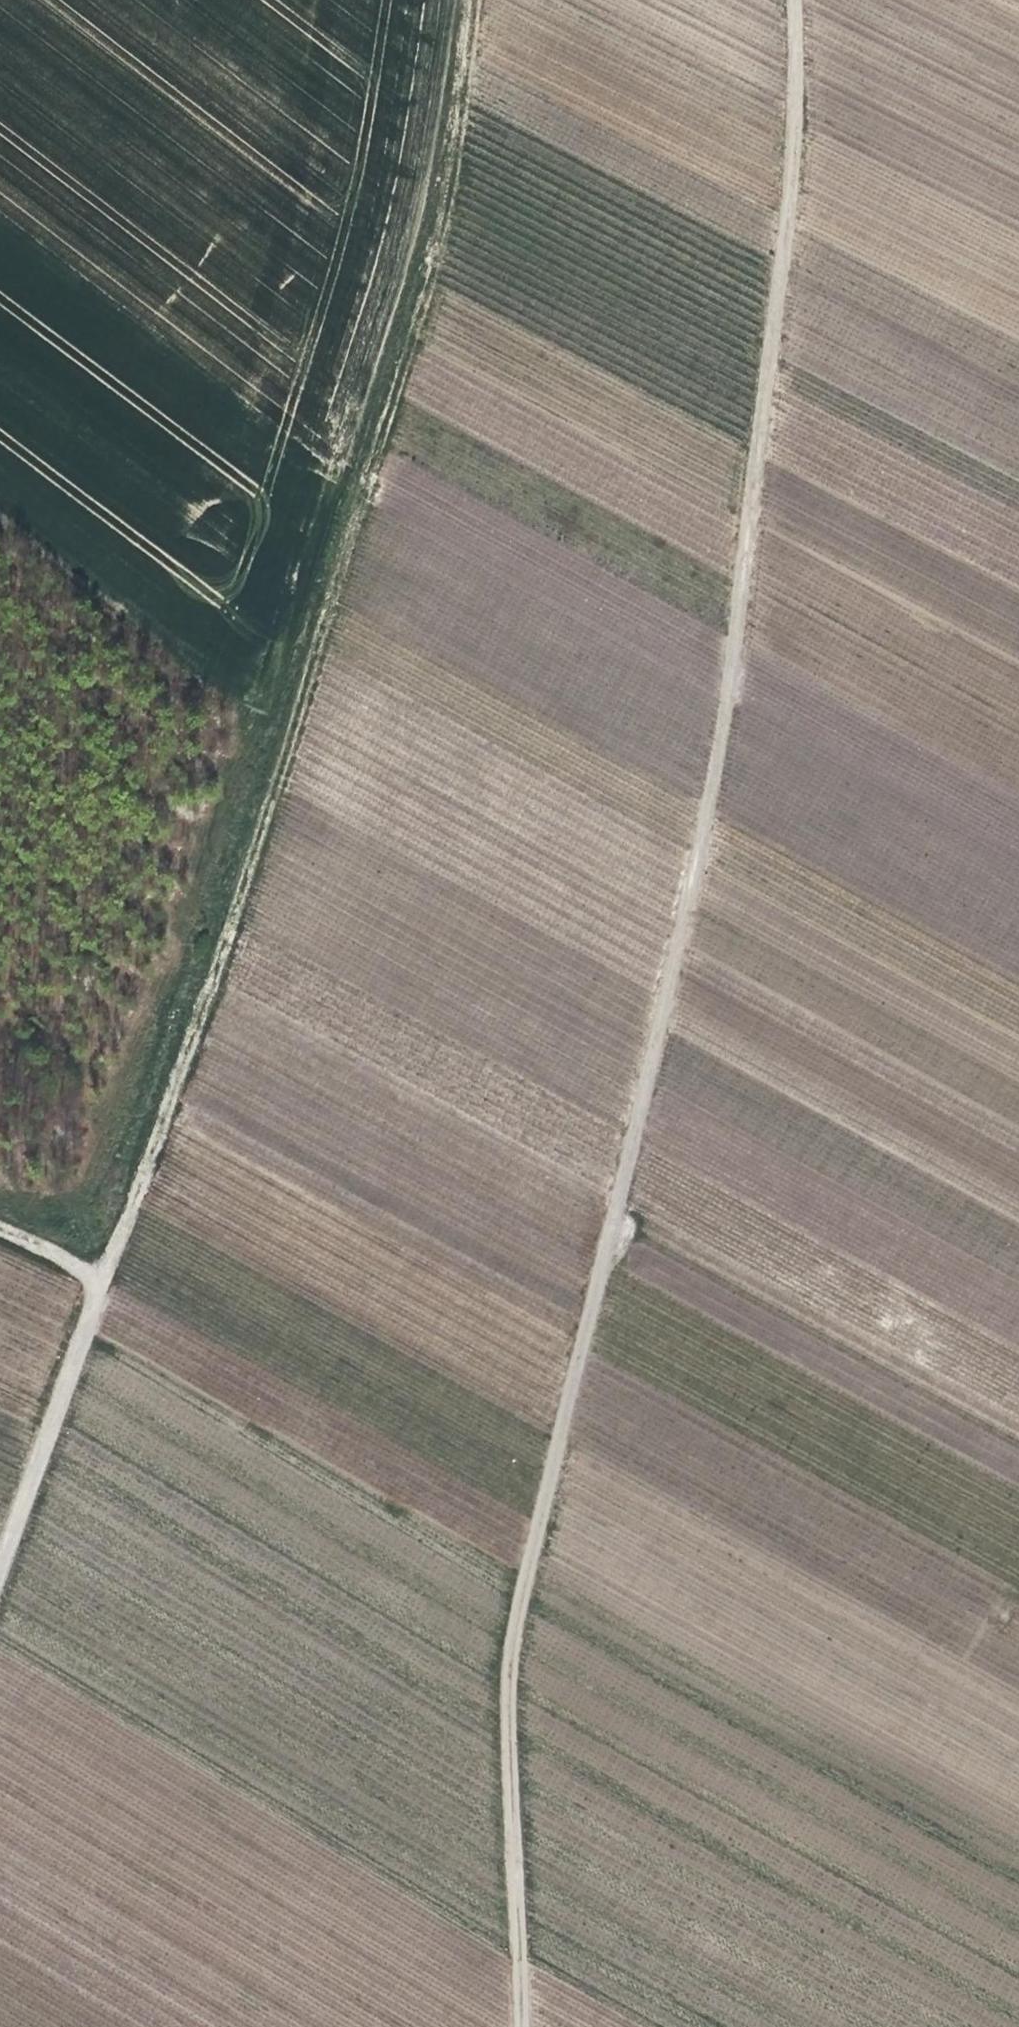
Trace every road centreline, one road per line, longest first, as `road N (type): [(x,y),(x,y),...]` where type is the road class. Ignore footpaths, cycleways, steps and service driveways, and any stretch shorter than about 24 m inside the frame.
road 1 (track): [(784,0),(792,152),(718,714),(655,1027),(507,1637),(511,2026)]
road 2 (track): [(103,1280),(269,813),(463,177),(481,0)]
road 3 (track): [(0,1571),(103,1280),(0,1230)]
road 4 (track): [(1018,656),(743,503)]

